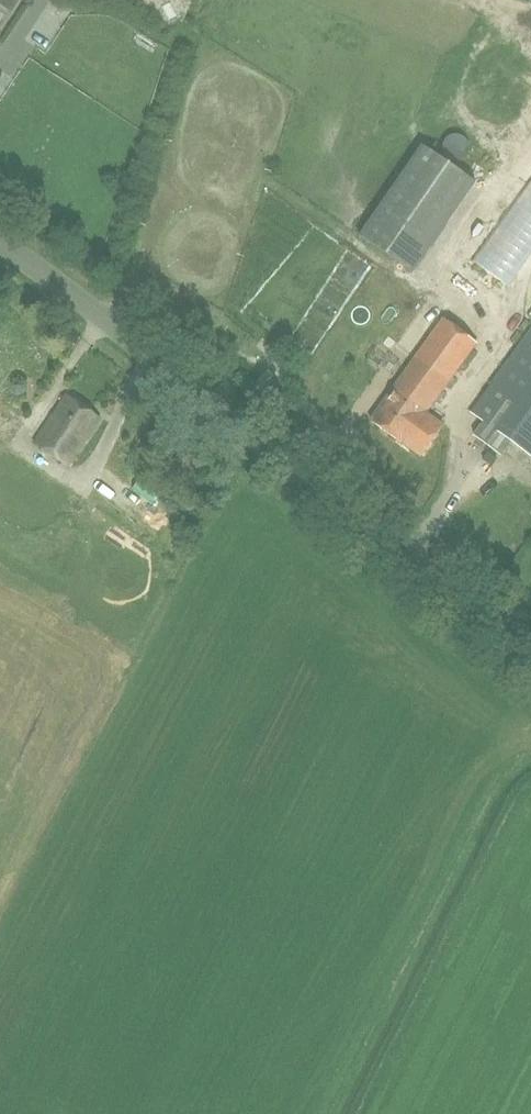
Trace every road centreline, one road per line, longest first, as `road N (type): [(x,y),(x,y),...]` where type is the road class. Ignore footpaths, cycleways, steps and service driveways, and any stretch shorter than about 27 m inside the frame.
road 1 (unclassified): [(530,663),(0,249)]

